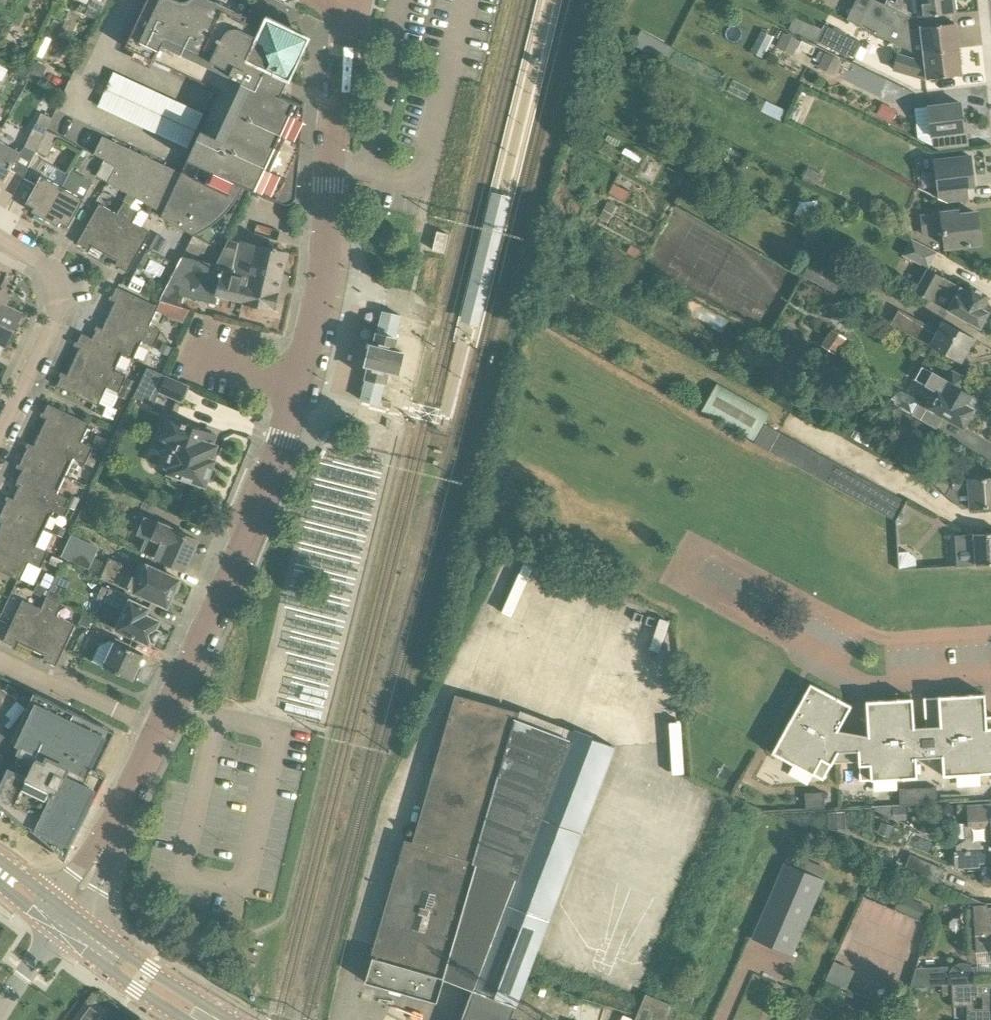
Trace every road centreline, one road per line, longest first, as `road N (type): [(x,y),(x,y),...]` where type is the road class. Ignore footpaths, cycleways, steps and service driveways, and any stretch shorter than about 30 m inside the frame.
road 1 (unclassified): [(166,728),(298,393),(323,281),(333,141),(356,11)]
road 2 (residential): [(0,436),(59,314),(45,265),(0,239)]
road 3 (unclassified): [(60,920),(166,728)]
road 4 (secondary): [(232,1019),(60,920)]
road 5 (residential): [(166,728),(0,654)]
road 6 (secondary): [(60,920),(137,990),(186,1019)]

